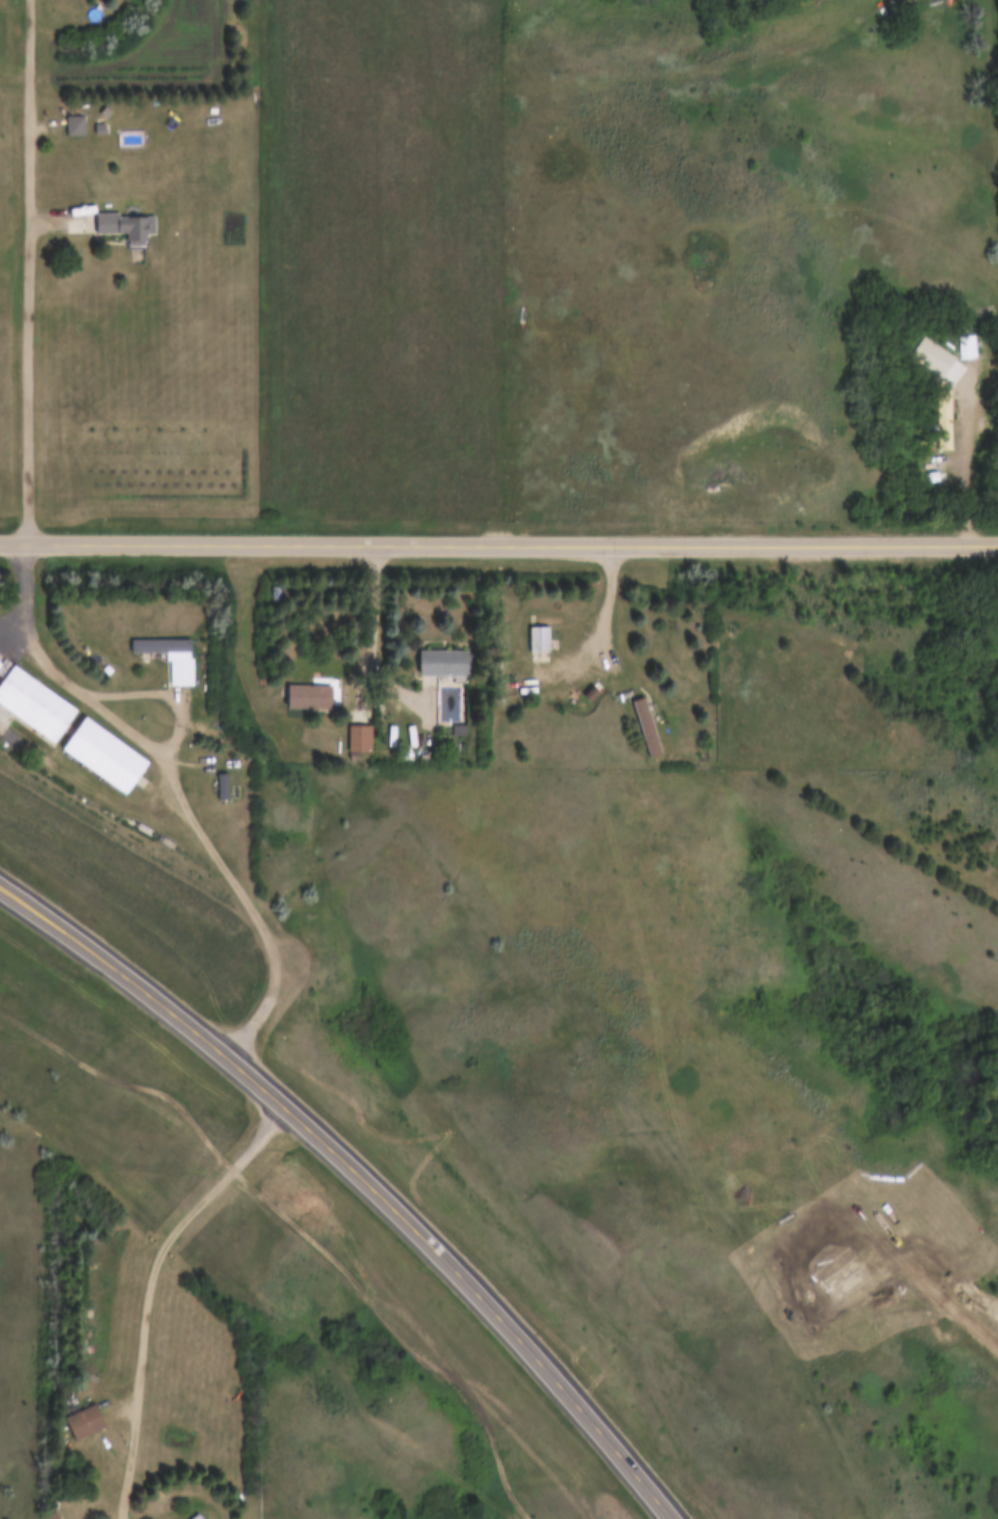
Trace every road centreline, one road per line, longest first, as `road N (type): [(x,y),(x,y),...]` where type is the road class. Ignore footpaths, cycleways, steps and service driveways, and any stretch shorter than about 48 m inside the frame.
road 1 (tertiary): [(997,542),(0,542)]
road 2 (primary): [(683,1518),(442,1242),(188,1019),(0,884)]

